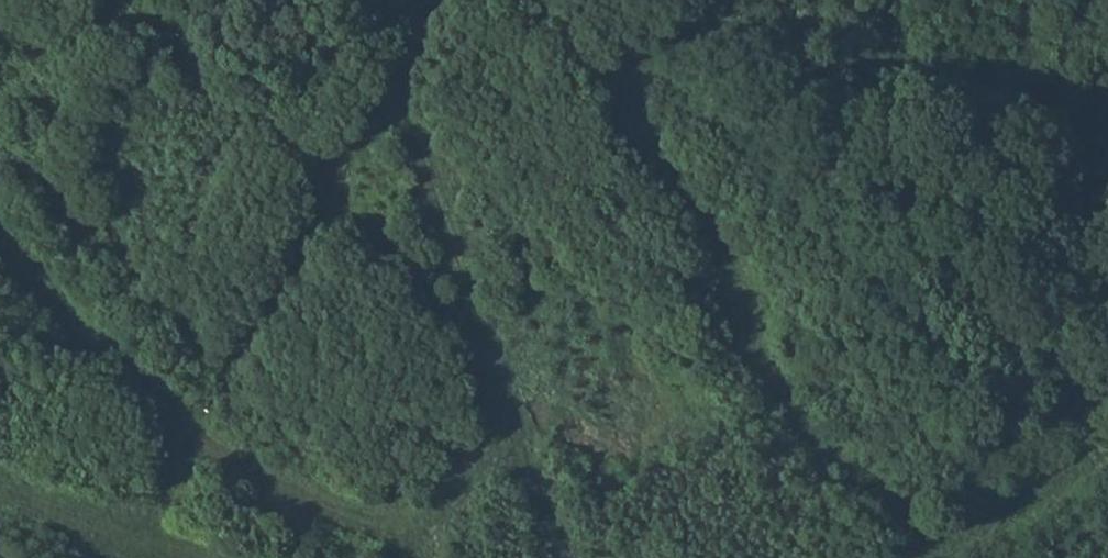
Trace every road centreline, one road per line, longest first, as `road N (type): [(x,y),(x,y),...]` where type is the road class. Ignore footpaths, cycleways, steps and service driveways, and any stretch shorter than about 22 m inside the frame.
road 1 (track): [(1107,111),(948,76),(709,54),(660,58),(635,87),(647,140),(785,417),(917,541),(964,529),(1107,443)]
road 2 (track): [(422,0),(395,59),(396,112),(493,404),(474,468),(448,503),(408,524),(368,525),(307,499),(0,247)]
road 3 (track): [(0,496),(196,557)]

